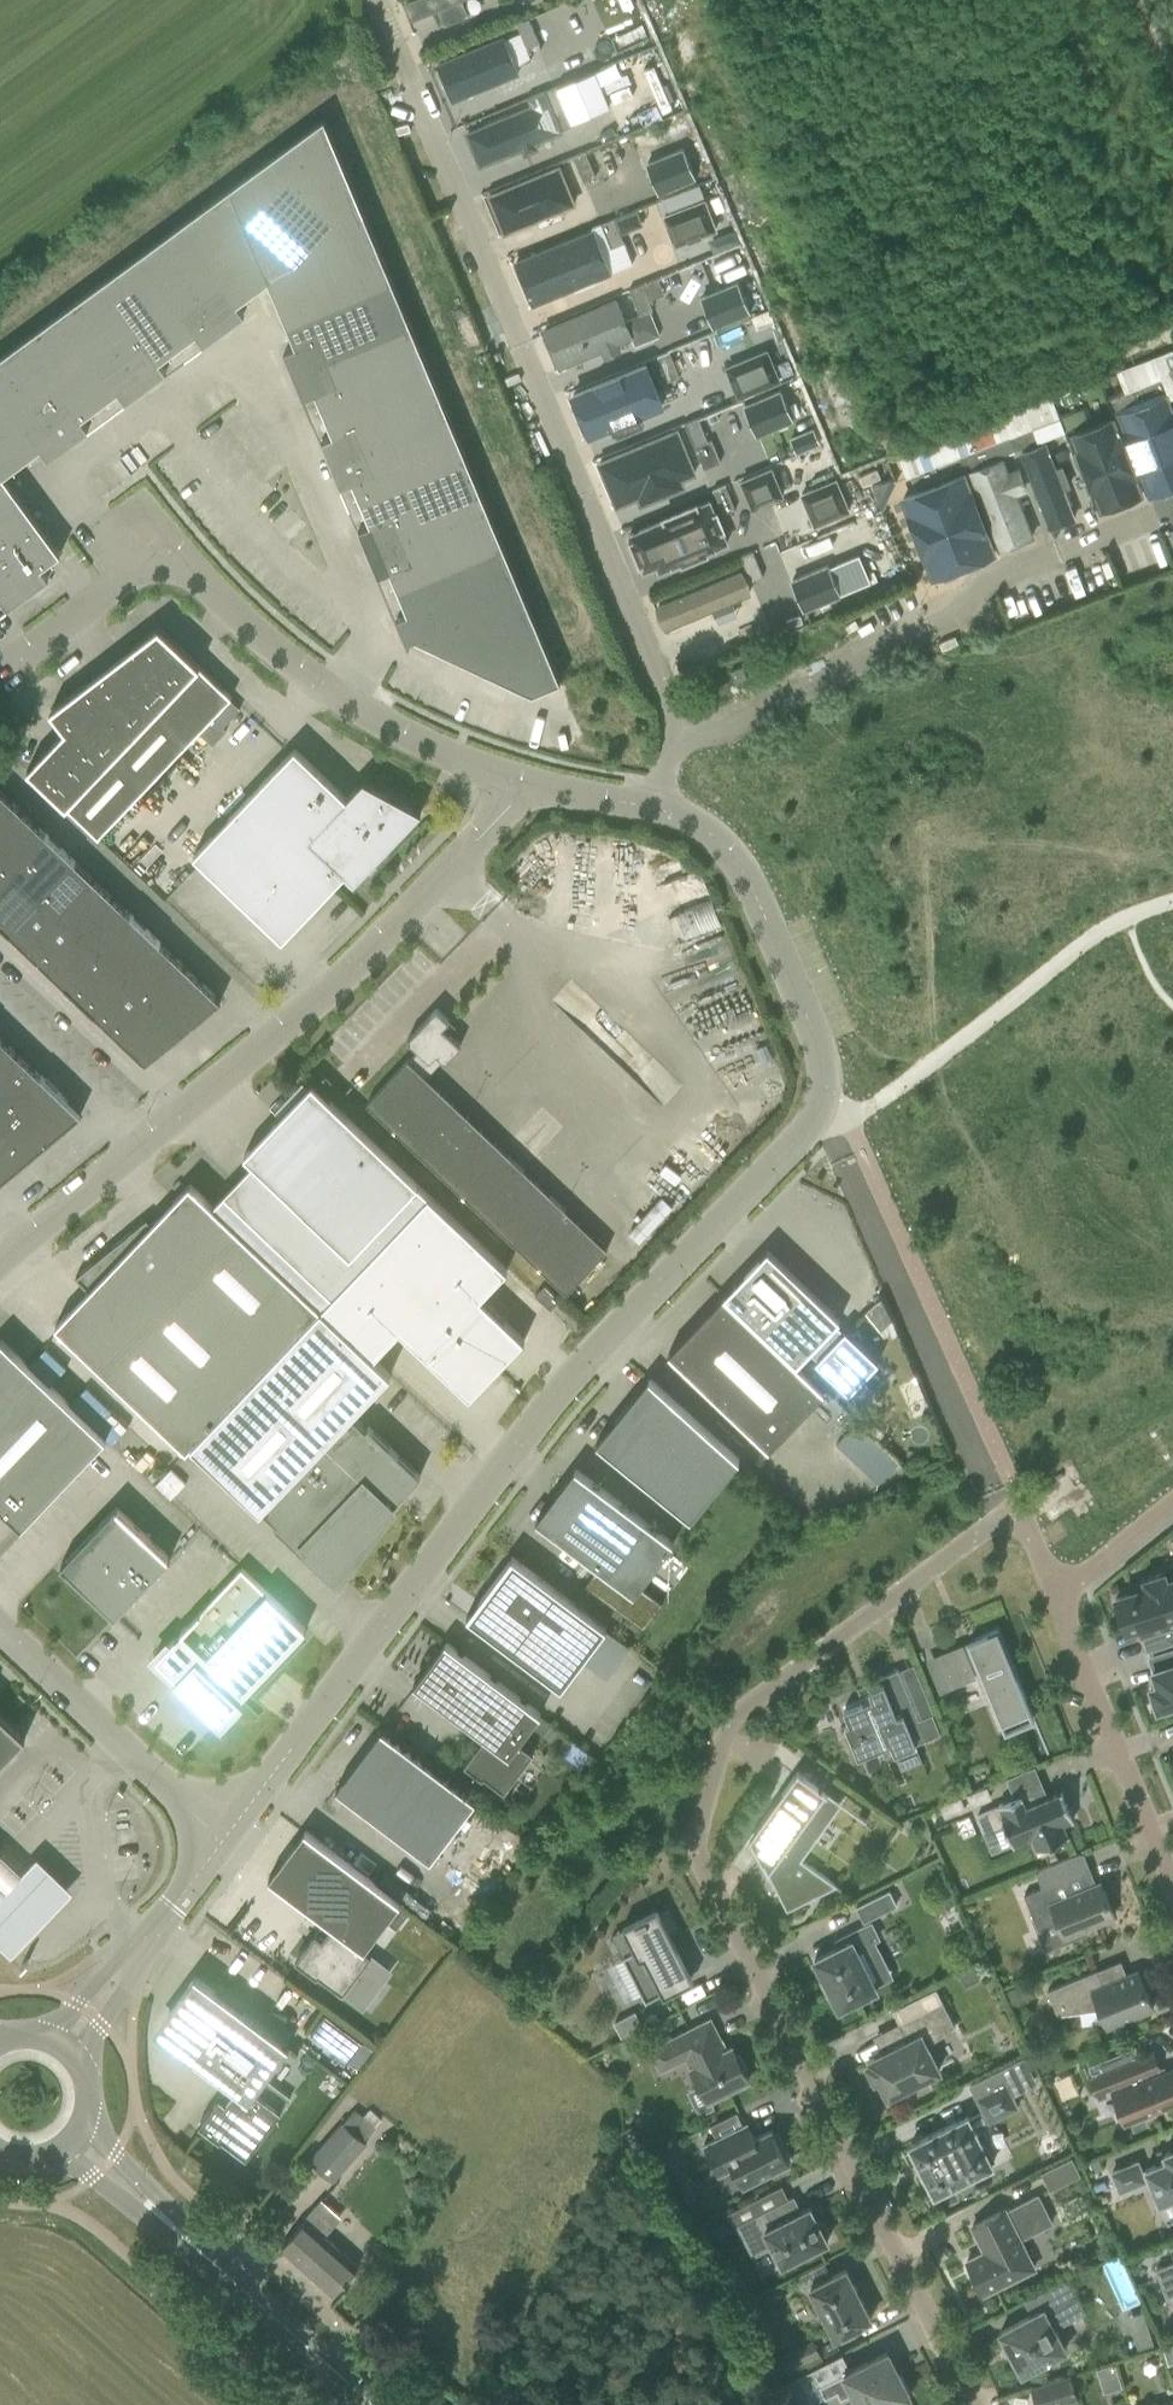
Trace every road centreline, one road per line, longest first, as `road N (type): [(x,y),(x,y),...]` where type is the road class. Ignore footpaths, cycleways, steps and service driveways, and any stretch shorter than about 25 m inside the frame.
road 1 (unclassified): [(657,811),(709,834),(740,868),(818,1045),(825,1084),(819,1118),(577,1366),(226,1836)]
road 2 (residential): [(971,2404),(694,1855),(730,1721),(1018,1508)]
road 3 (residential): [(657,811),(678,741),(378,0)]
road 4 (unclassified): [(0,1262),(302,1006),(527,789)]
road 5 (unclassified): [(6,669),(163,545),(323,689),(527,789)]
road 6 (residential): [(1172,1883),(1052,1588)]
road 7 (unclassified): [(226,1836),(0,1624)]
road 8 (secondary): [(368,2404),(154,2214)]
road 9 (unclassified): [(226,1836),(138,1958)]
road 10 (residential): [(1052,1588),(1172,1503)]
road 11 (unclassified): [(527,789),(657,811)]
road 12 (unclassified): [(138,1958),(44,2042)]
road 13 (unclassified): [(76,2065),(138,1958)]

